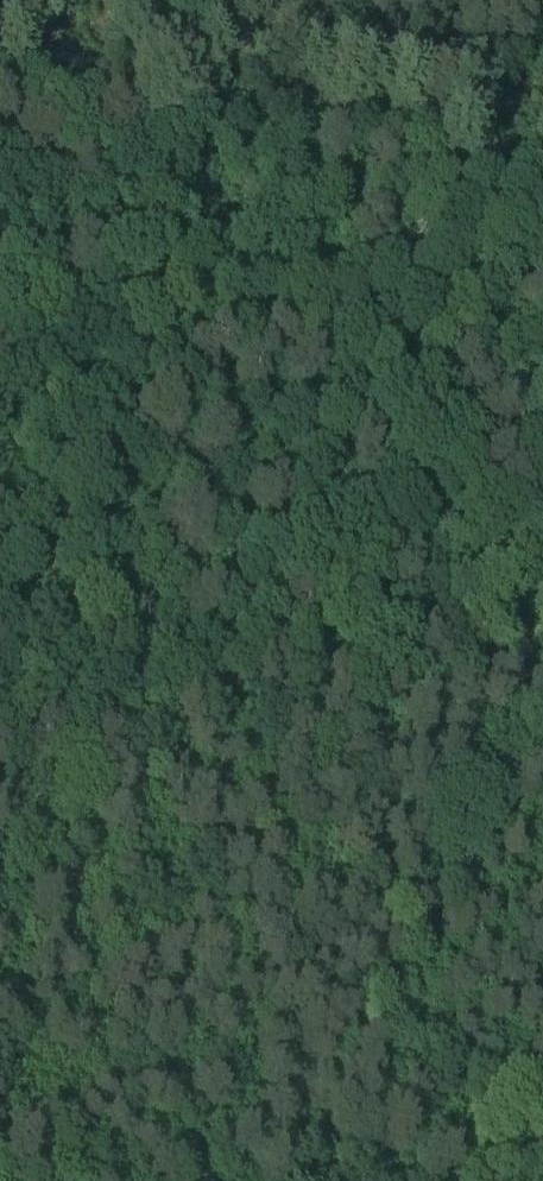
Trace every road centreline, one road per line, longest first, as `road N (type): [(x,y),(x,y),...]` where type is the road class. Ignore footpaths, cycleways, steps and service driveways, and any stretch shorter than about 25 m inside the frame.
road 1 (track): [(0,793),(542,594)]

